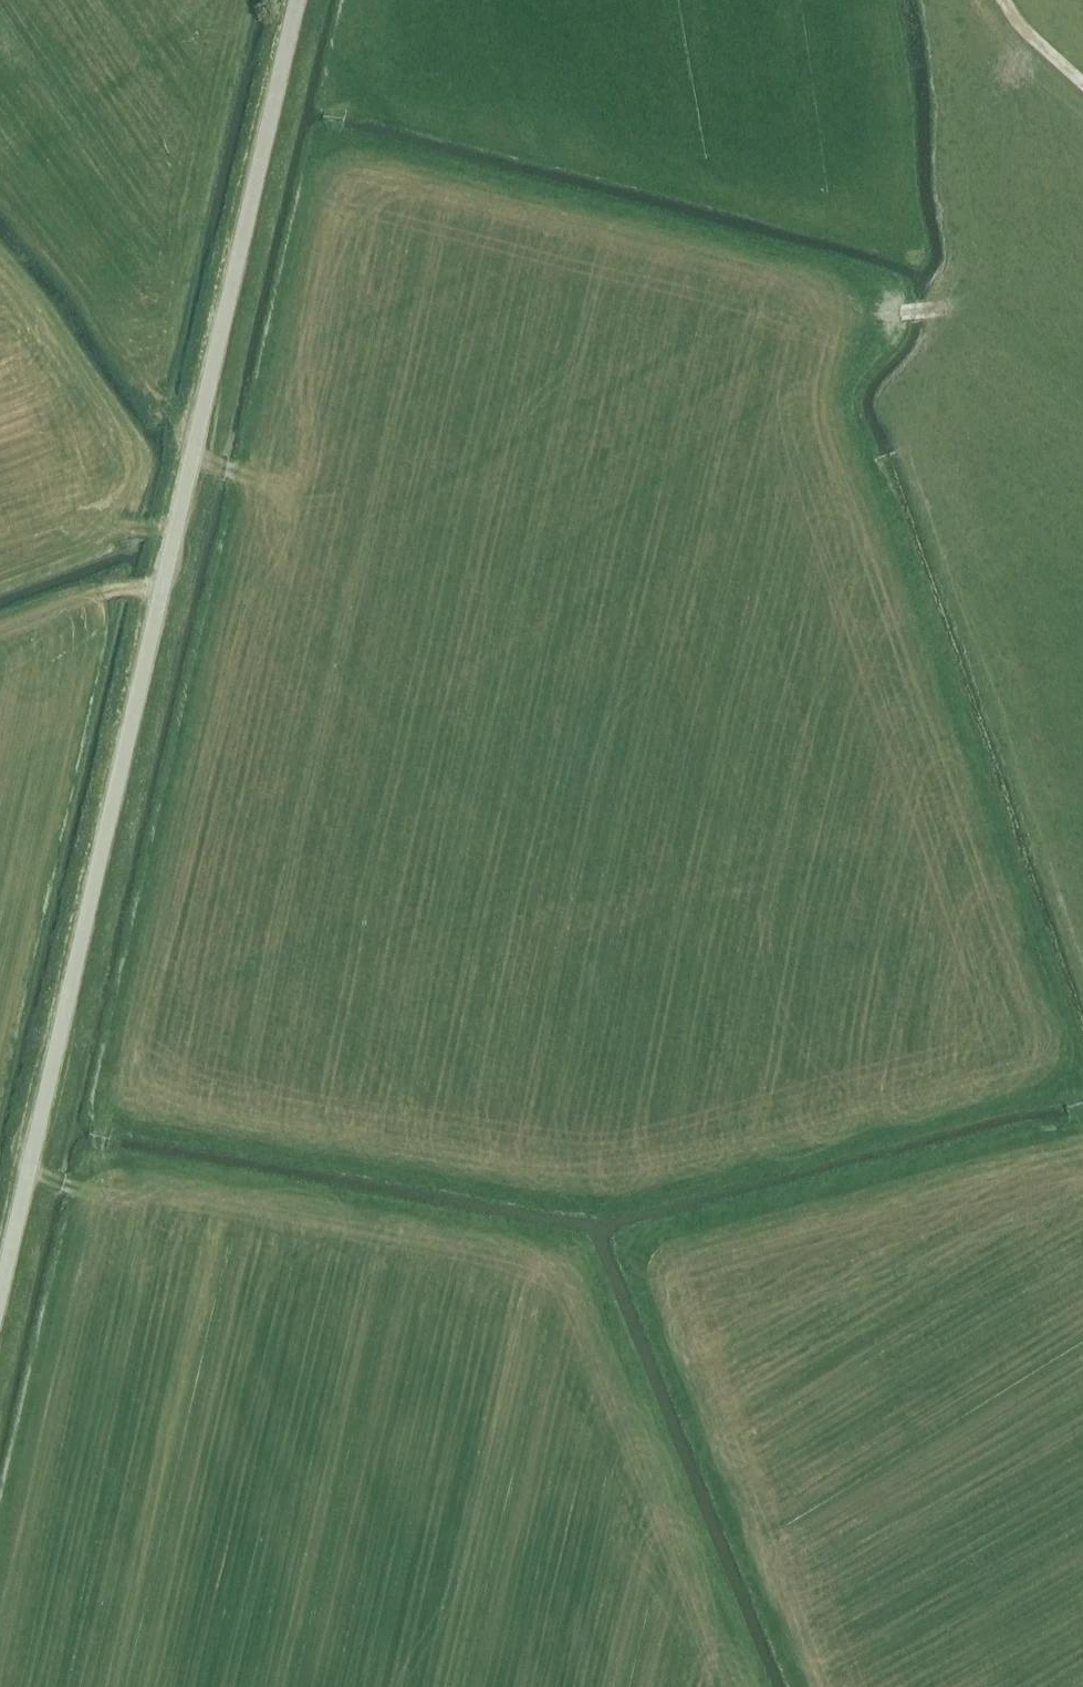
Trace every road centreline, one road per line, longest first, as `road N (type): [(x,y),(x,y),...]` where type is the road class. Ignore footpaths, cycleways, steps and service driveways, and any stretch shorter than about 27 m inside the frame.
road 1 (tertiary): [(0,1295),(297,0)]
road 2 (track): [(192,459),(276,478),(900,311),(987,297)]

